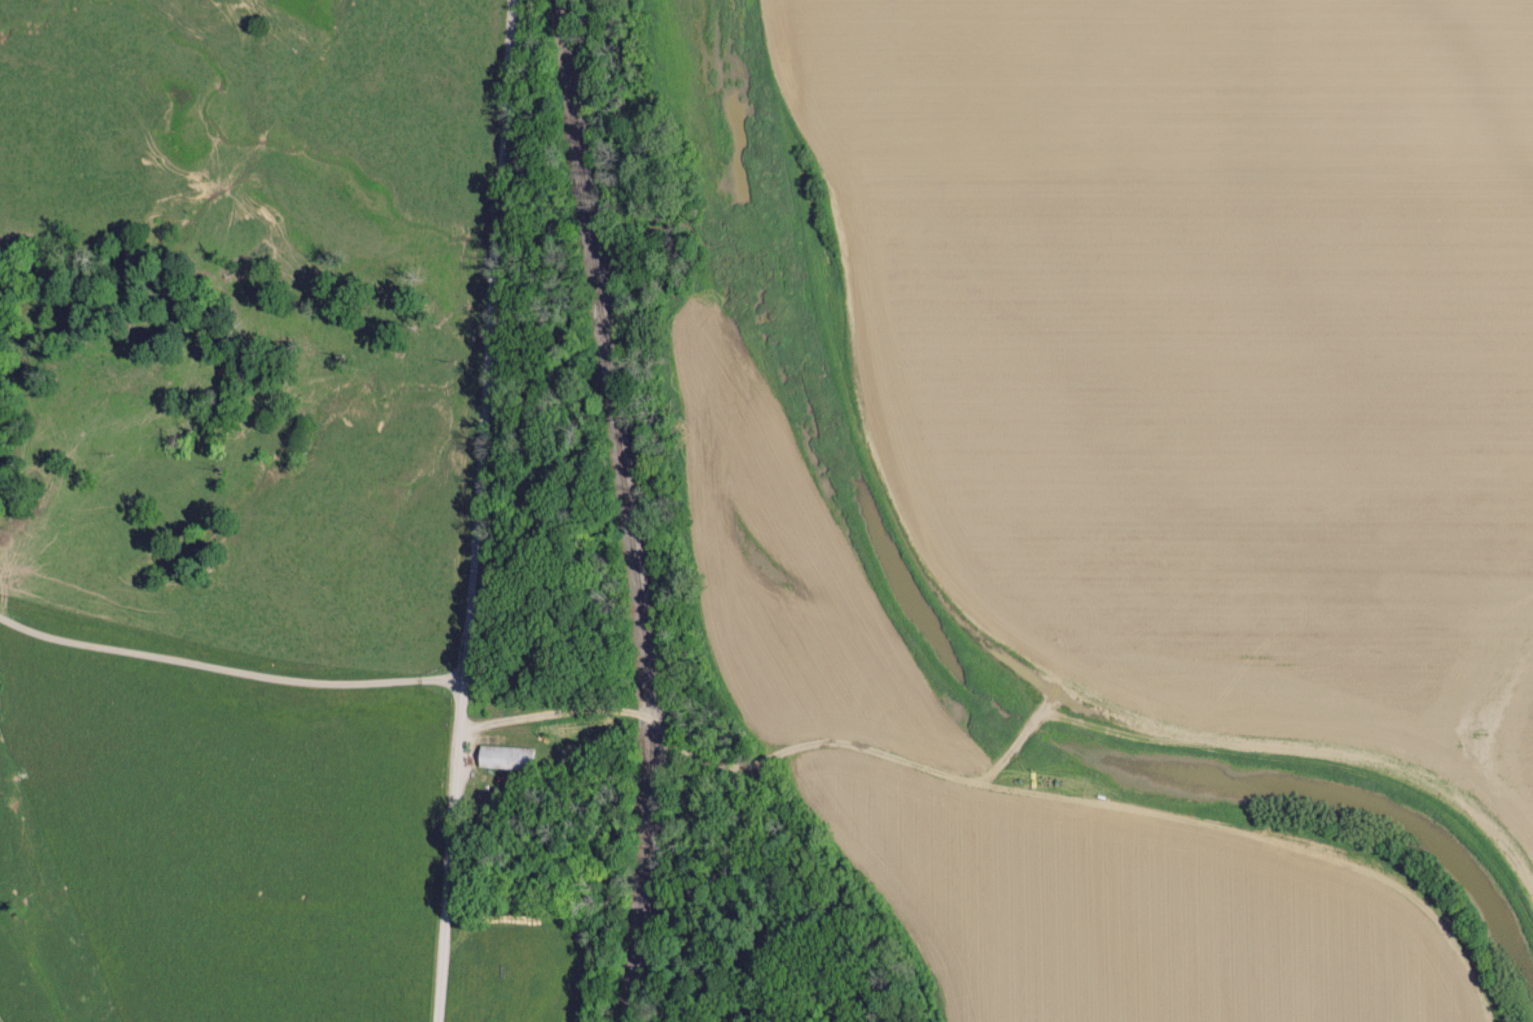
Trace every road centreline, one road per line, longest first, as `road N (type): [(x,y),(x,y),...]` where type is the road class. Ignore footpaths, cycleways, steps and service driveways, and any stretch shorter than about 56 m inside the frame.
road 1 (track): [(458,725),(614,708),(655,714),(685,748),(717,765),(843,742),(976,779),(992,773),(1034,717),(1065,706),(1362,765),(1438,791),(1509,848),(1532,879)]
road 2 (residential): [(437,1021),(510,0)]
road 3 (track): [(976,779),(1290,836),(1372,860),(1447,914),(1497,1021)]

